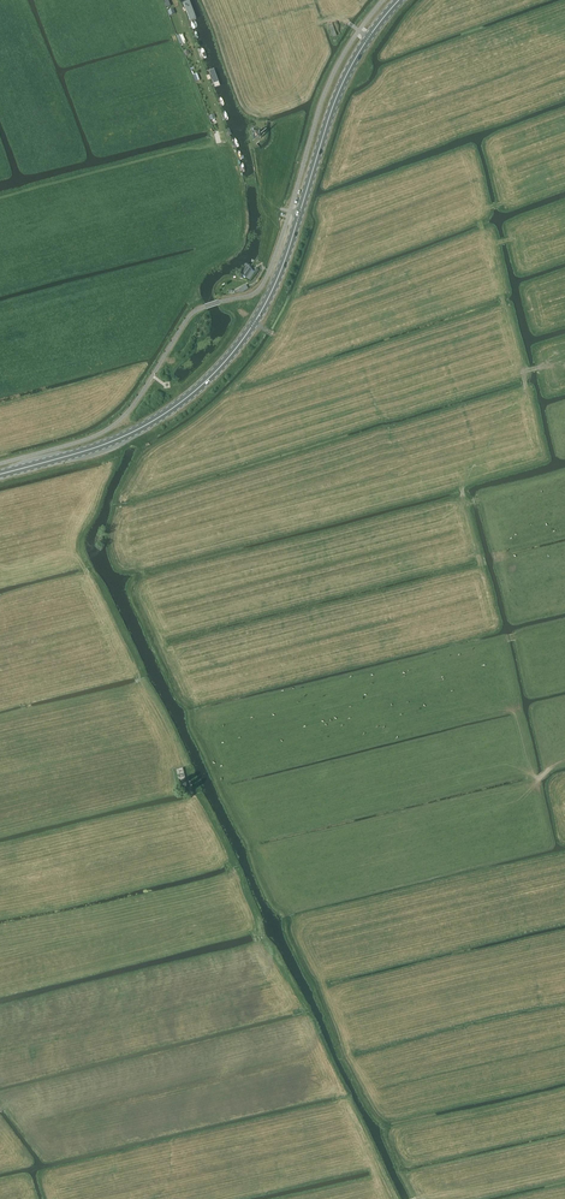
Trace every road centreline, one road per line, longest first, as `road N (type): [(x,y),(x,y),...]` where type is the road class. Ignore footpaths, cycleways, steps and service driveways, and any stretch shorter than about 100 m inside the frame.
road 1 (secondary): [(0,474),(139,429),(192,393),(236,349),(281,270),(342,85),(399,0)]
road 2 (track): [(264,178),(241,182),(178,0)]

